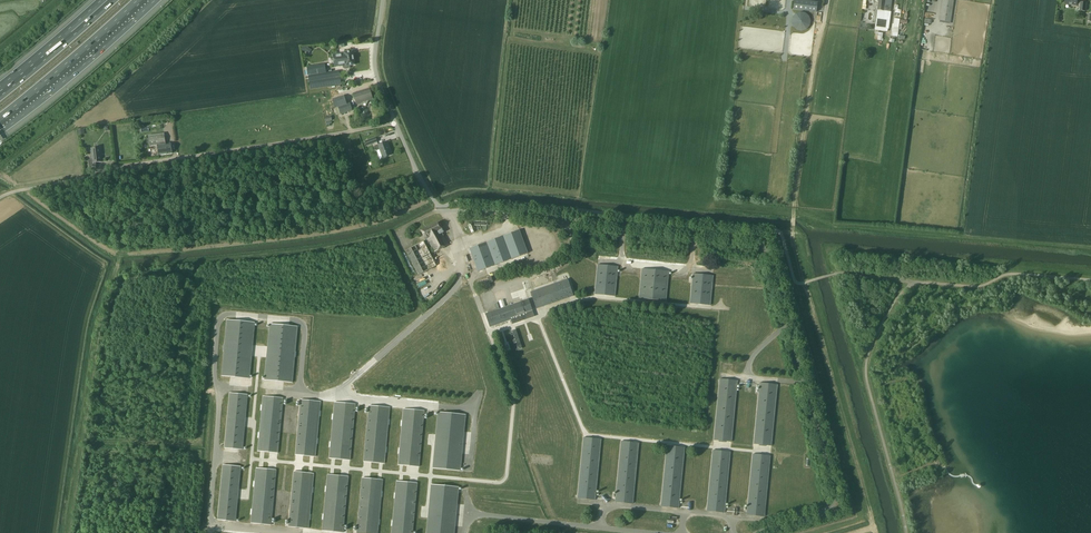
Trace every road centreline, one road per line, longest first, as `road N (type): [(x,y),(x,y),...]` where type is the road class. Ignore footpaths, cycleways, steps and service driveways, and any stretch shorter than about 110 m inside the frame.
road 1 (track): [(468,267),(457,287),(339,397),(297,394),(305,337),(299,321),(220,319),(212,520),(298,532)]
road 2 (track): [(432,197),(386,221),(322,235),(123,254),(98,324),(67,532)]
road 3 (track): [(760,532),(836,502),(766,246),(751,238),(562,219)]
road 4 (track): [(874,524),(792,229),(827,0)]
road 5 (track): [(488,337),(514,402),(503,481),(251,459)]
road 6 (track): [(795,281),(860,517),(814,532)]
road 7 (unclassified): [(146,163),(395,123)]
road 8 (unclassified): [(562,219),(440,208),(395,123)]
road 9 (track): [(339,397),(471,411),(470,468)]
road 10 (motorway): [(0,122),(143,0)]
road 11 (track): [(580,501),(765,519)]
road 12 (track): [(240,494),(247,495),(259,351),(266,352)]
road 13 (track): [(464,532),(482,514),(603,528)]
road 14 (motorway): [(107,0),(0,92)]
road 15 (unclassified): [(395,123),(375,65),(383,0)]
road 16 (track): [(789,323),(754,355),(749,377),(805,379)]

